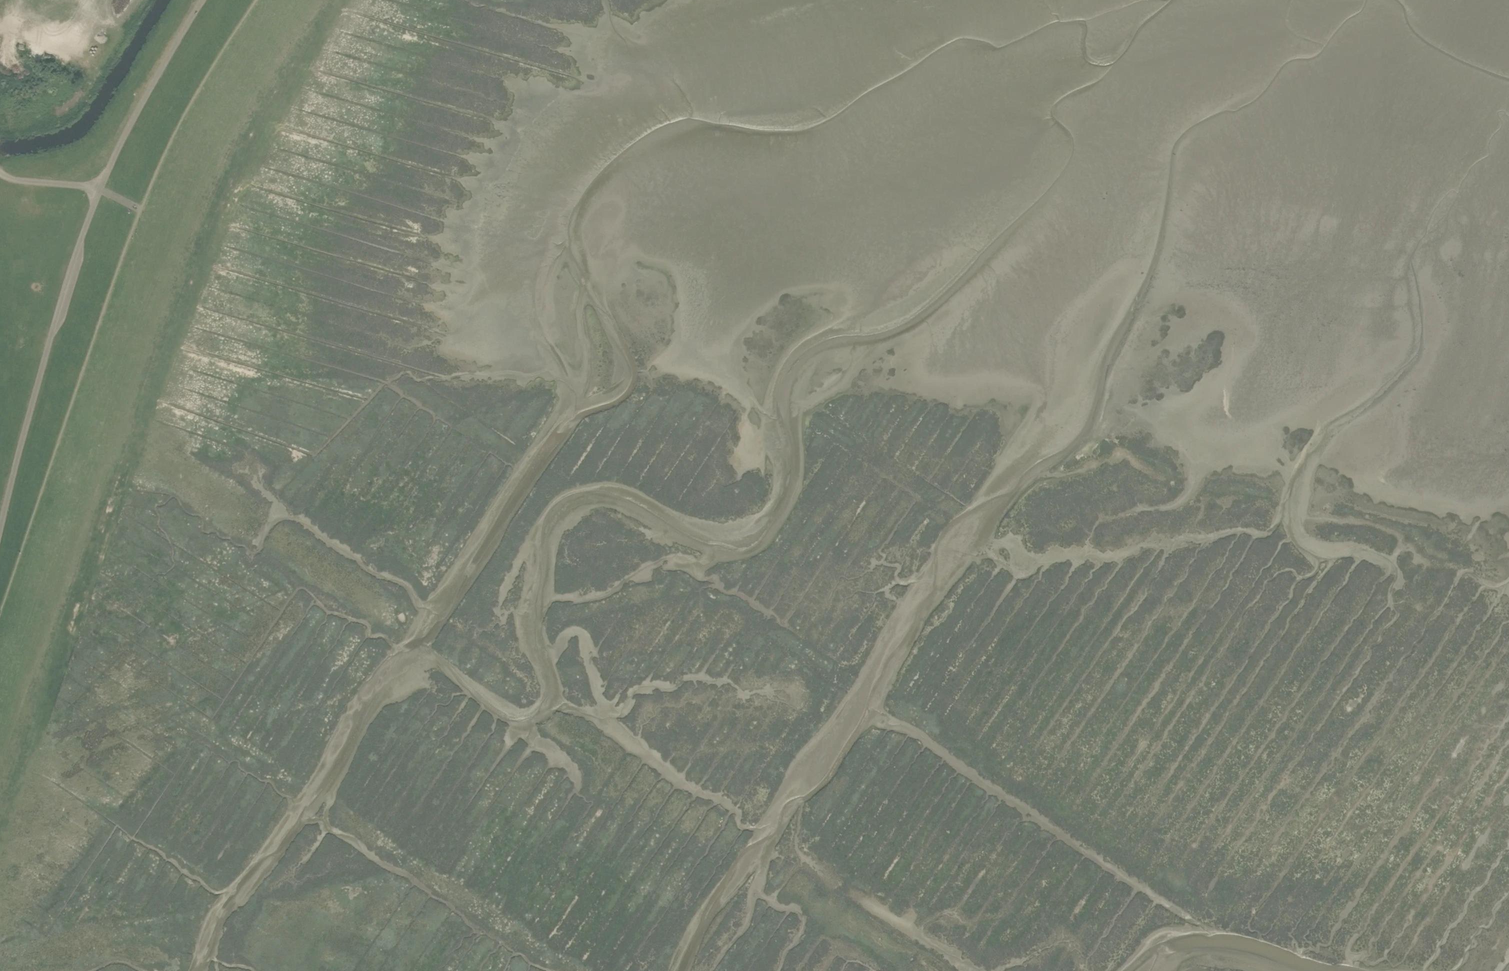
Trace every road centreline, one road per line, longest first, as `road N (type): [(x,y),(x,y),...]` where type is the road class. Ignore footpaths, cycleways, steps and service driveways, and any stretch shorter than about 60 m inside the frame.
road 1 (track): [(205,0),(95,191),(0,530)]

